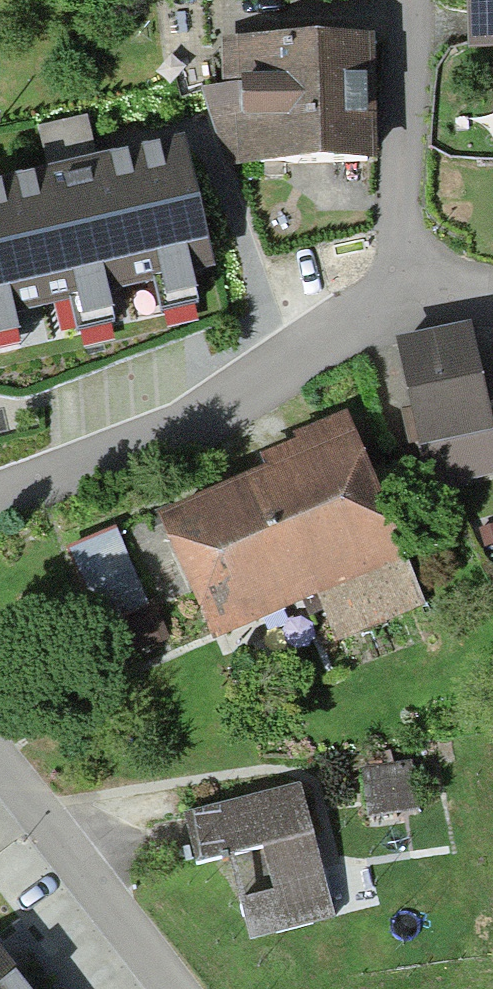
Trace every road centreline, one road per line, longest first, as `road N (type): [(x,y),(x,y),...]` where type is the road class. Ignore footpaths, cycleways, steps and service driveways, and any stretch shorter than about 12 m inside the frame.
road 1 (residential): [(410,287),(241,395),(0,493)]
road 2 (residential): [(398,0),(399,226),(410,287)]
road 3 (residential): [(0,777),(163,988)]

